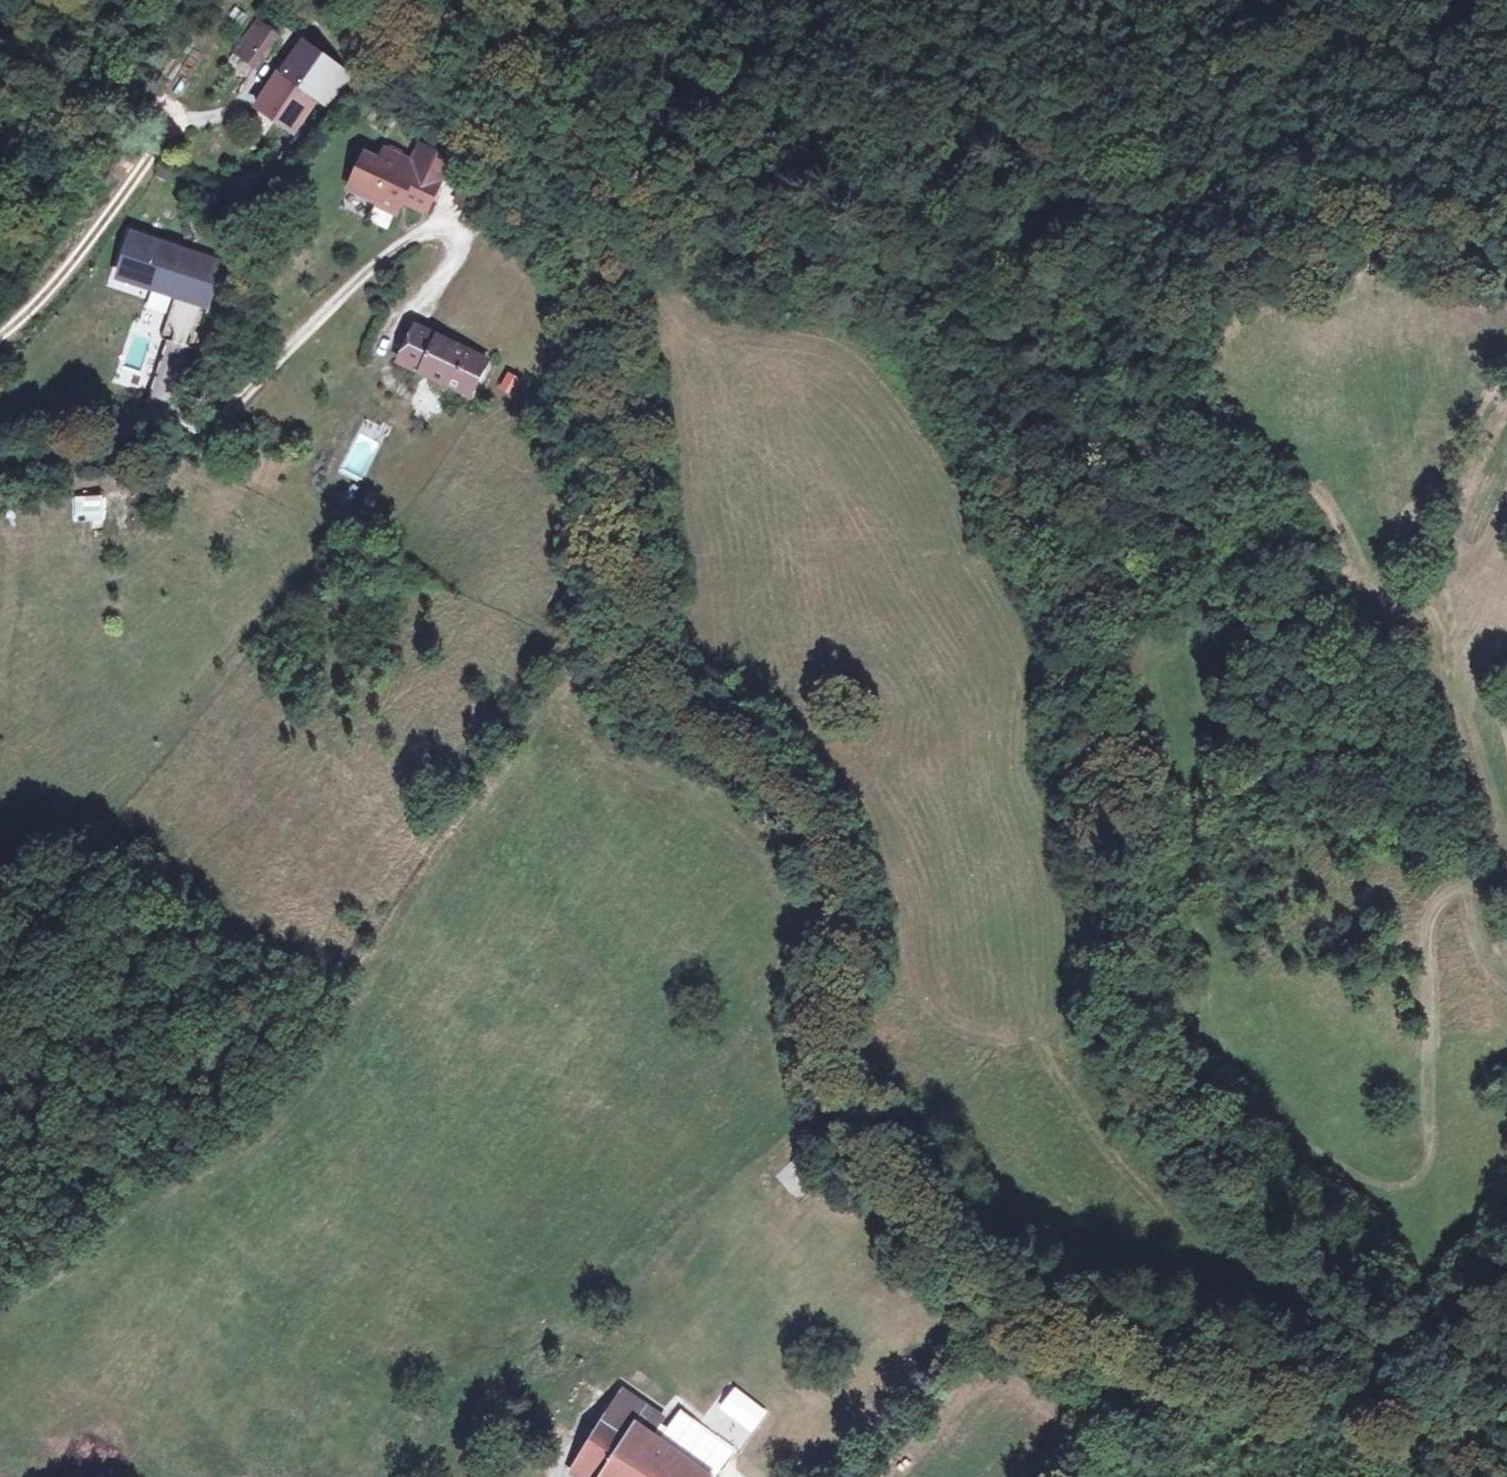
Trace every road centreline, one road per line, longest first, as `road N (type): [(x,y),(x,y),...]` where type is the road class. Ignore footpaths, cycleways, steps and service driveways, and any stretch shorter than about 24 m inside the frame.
road 1 (track): [(0,334),(40,302),(175,126),(226,113),(256,80)]

